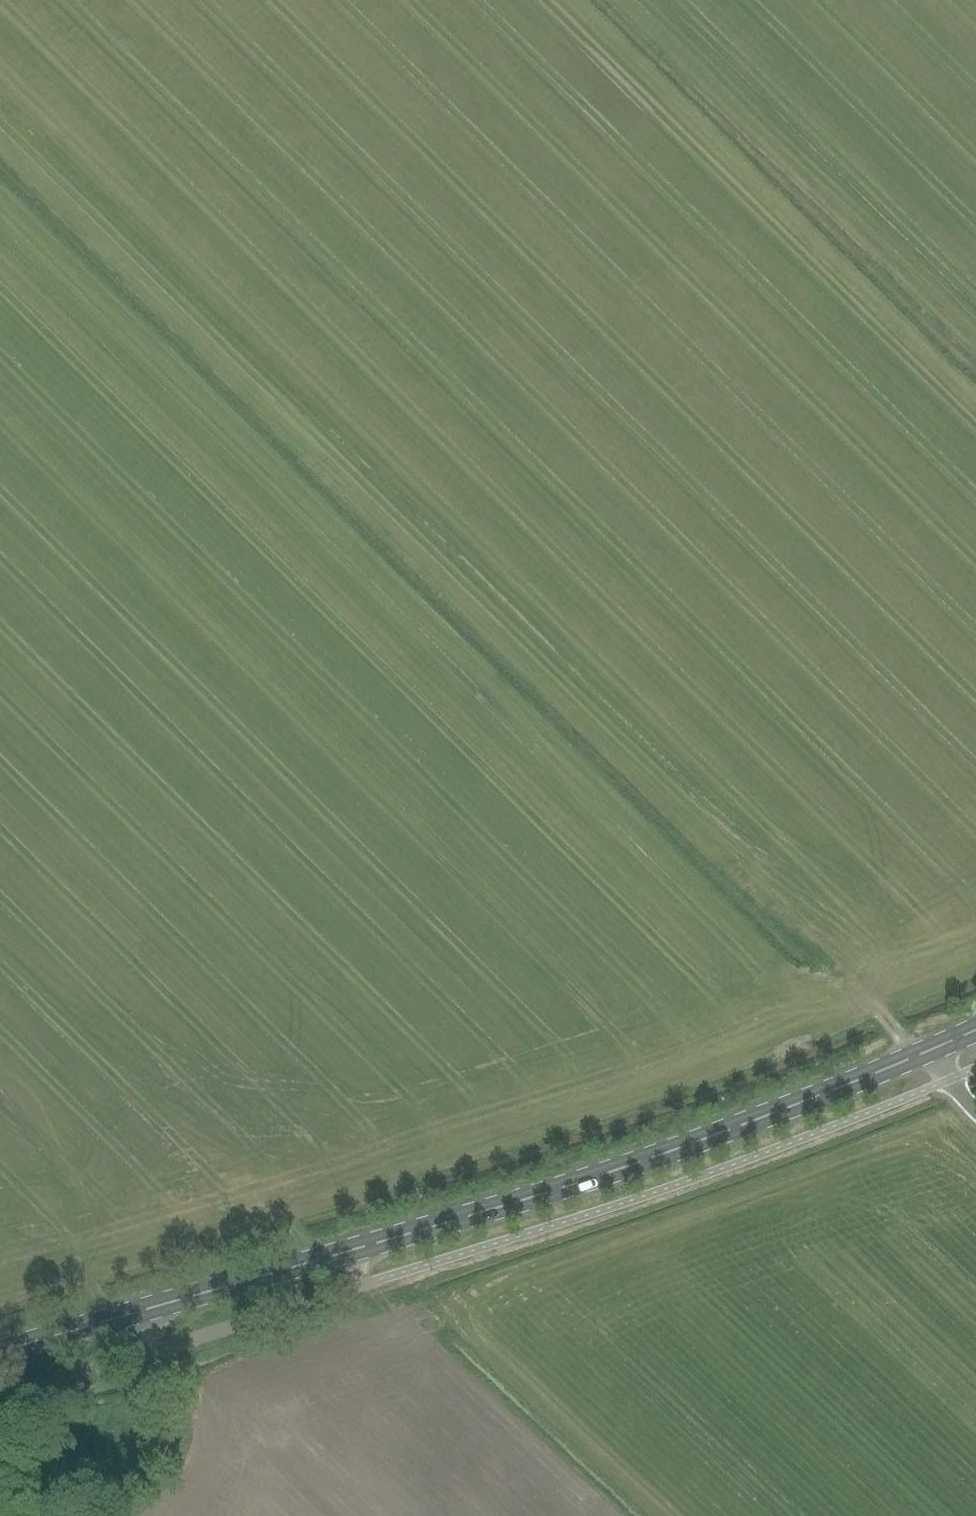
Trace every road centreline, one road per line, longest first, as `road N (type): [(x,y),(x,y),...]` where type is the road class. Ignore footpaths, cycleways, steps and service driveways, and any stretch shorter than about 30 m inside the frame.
road 1 (primary): [(0,1349),(594,1176),(924,1052)]
road 2 (unclassified): [(360,1284),(0,1398)]

